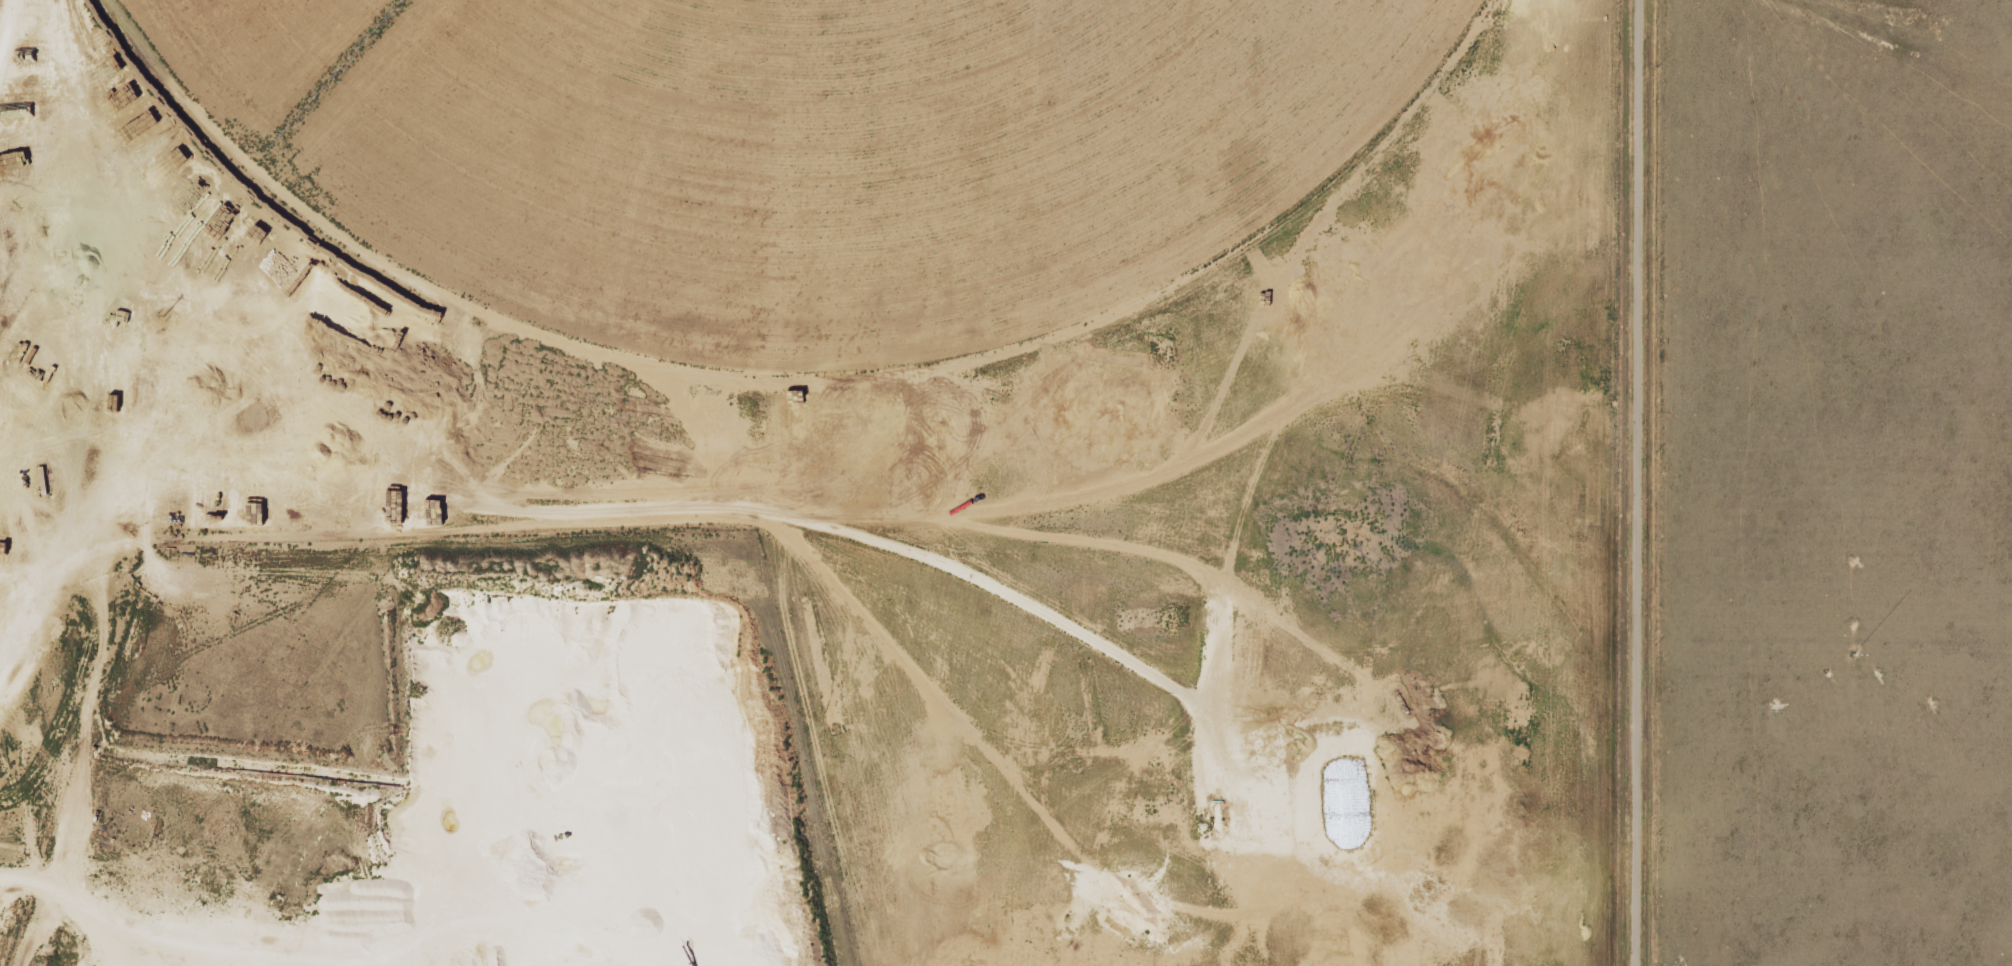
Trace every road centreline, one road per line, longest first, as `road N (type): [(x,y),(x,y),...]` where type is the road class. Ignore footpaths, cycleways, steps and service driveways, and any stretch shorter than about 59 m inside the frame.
road 1 (residential): [(1644,965),(1647,0)]

